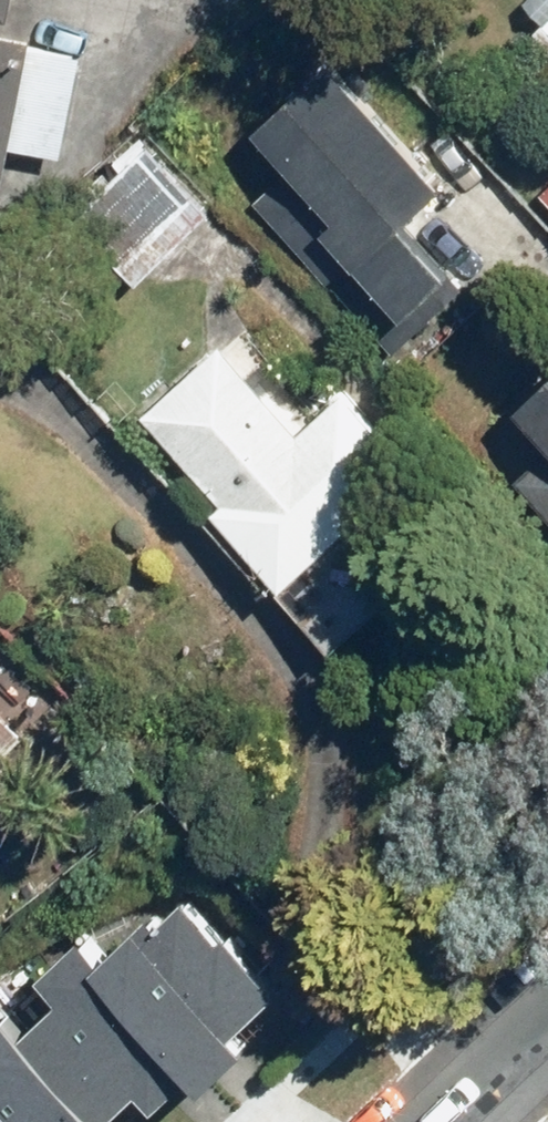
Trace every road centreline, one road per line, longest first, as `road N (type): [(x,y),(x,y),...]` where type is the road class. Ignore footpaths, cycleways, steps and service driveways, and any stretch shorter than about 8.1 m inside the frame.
road 1 (residential): [(547,1021),(445,1121)]

